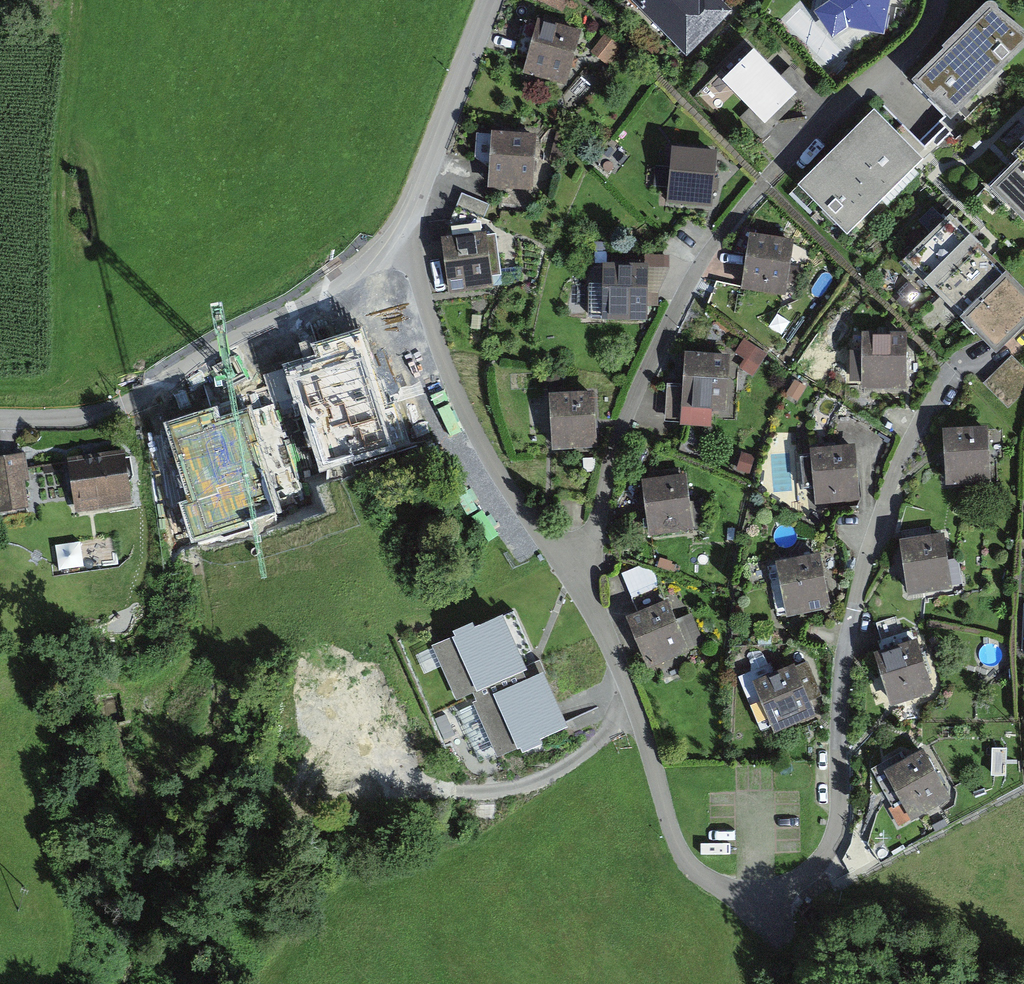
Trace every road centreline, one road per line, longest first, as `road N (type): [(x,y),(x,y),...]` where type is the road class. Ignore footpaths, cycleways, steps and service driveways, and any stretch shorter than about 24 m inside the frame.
road 1 (residential): [(576,570),(634,708),(676,848),(726,892),(758,901),(812,890),(831,859),(847,804),(855,643),(882,508),(959,355)]
road 2 (residential): [(946,0),(937,30),(771,179),(688,283),(632,394),(600,522),(576,570)]
road 3 (residential): [(411,238),(303,316),(125,409),(80,421),(0,422)]
road 4 (residential): [(411,238),(426,306),(492,456),(576,570)]
road 5 (residential): [(493,0),(411,238)]

